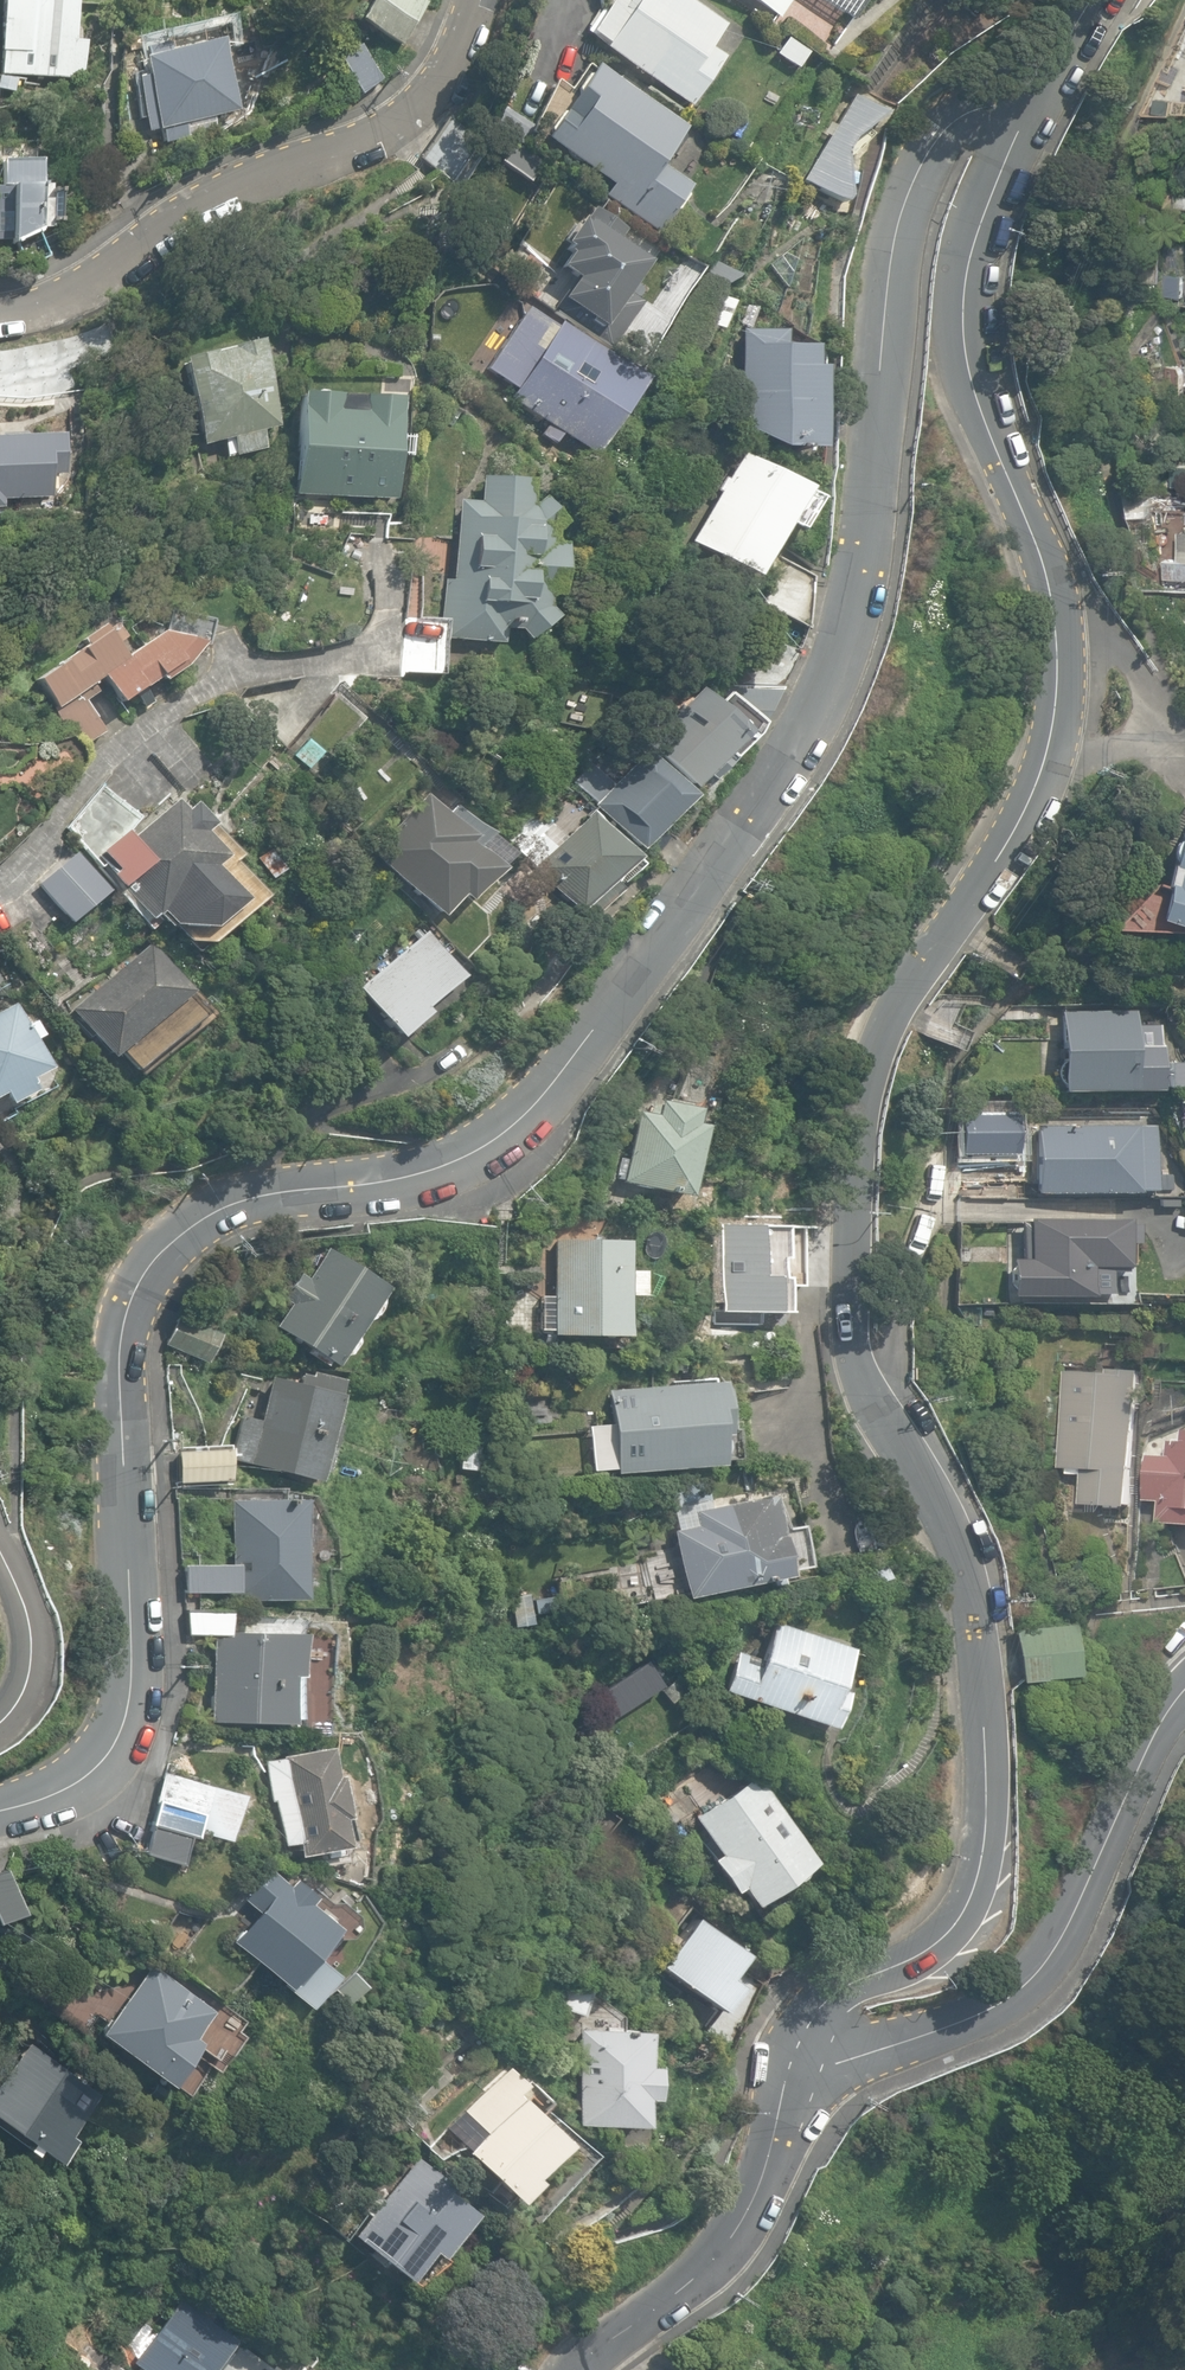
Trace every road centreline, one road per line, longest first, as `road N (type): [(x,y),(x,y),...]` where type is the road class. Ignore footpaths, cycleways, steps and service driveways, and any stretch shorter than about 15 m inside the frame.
road 1 (residential): [(1028,102),(929,155),(903,203),(856,621),(819,704),(645,969),(521,1118),(444,1163),(247,1200),(168,1241),(138,1285),(123,1334),(126,1674),(112,1738),(59,1787),(0,1810)]
road 2 (tertiary): [(791,2076),(831,1992),(919,1954),(951,1924),(978,1858),(982,1713),(970,1572),(943,1503),(891,1433),(861,1376),(845,1303),(846,1214),(879,1034),(1007,842),(1049,739)]
road 3 (residential): [(477,0),(450,69),(431,98),(401,122),(234,185),(63,296),(0,315)]
road 4 (tertiary): [(791,2076),(994,2007),(1036,1976),(1167,1720),(1184,1700)]
road 5 (tertiary): [(1050,578),(1020,485),(973,381),(962,323),(966,266),(1028,102)]
road 6 (residential): [(377,645),(232,668),(110,745),(0,876)]
road 7 (tertiary): [(587,2369),(717,2251),(757,2190),(791,2076)]
road 8 (residential): [(1050,578),(1133,660),(1159,745)]
road 9 (residential): [(0,1721),(29,1683),(33,1646),(20,1588),(0,1553)]
road 10 (tertiary): [(1049,739),(1059,633),(1050,578)]
road 11 (tertiary): [(1028,102),(1110,0)]

